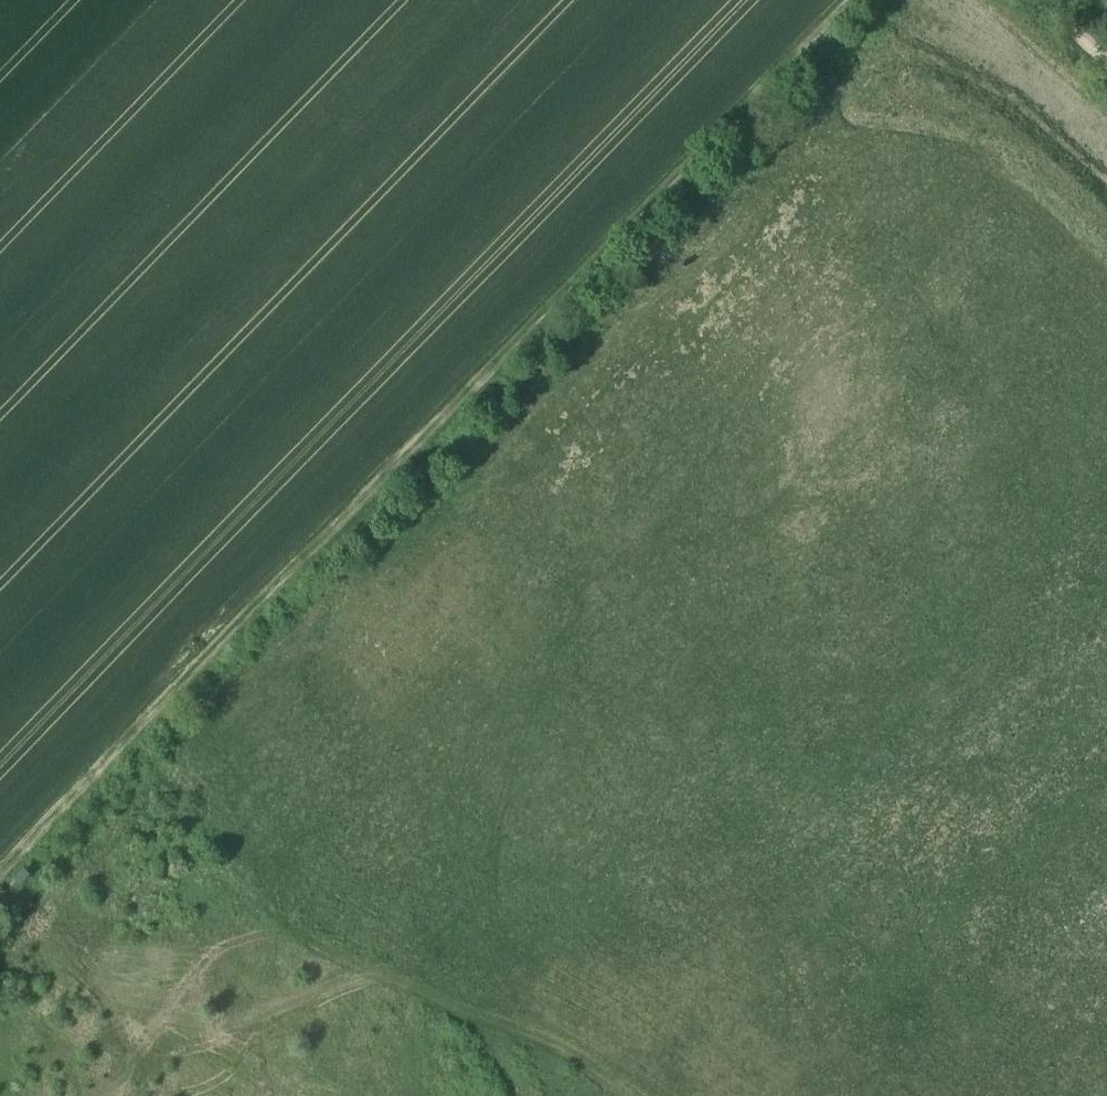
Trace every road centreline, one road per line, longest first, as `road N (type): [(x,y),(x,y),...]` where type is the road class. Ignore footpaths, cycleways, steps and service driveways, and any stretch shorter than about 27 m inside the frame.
road 1 (track): [(0,883),(852,0)]

